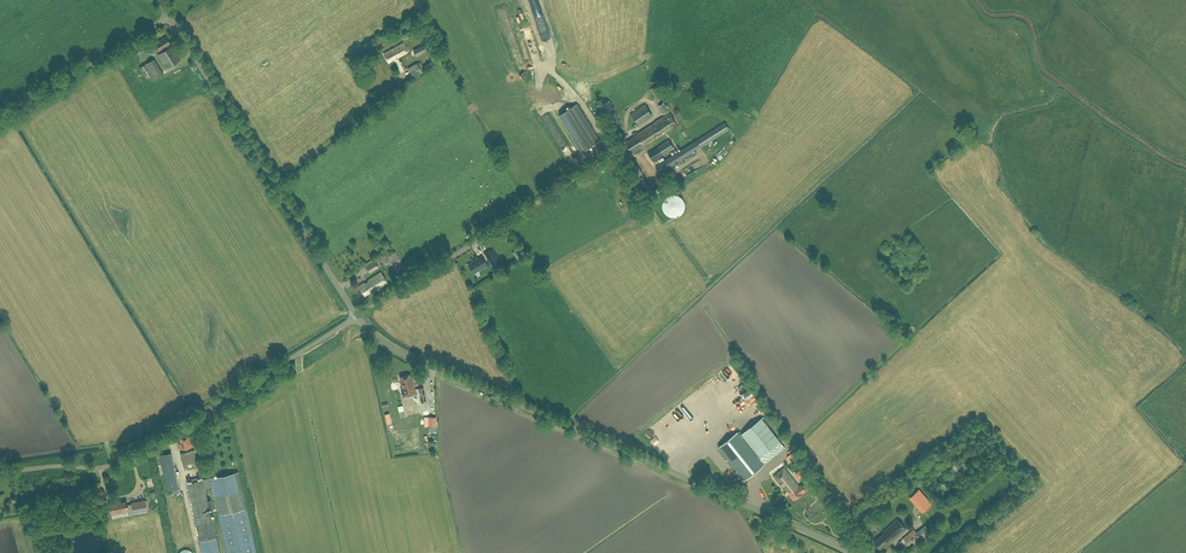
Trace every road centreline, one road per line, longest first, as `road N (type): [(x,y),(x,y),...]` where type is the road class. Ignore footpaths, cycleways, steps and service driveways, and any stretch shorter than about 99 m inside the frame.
road 1 (unclassified): [(852,552),(410,357),(357,316)]
road 2 (unclassified): [(0,472),(114,463),(357,316)]
road 3 (unclassified): [(357,316),(168,16)]
road 4 (unclassified): [(357,316),(610,156)]
road 5 (unclassified): [(0,119),(168,16)]

